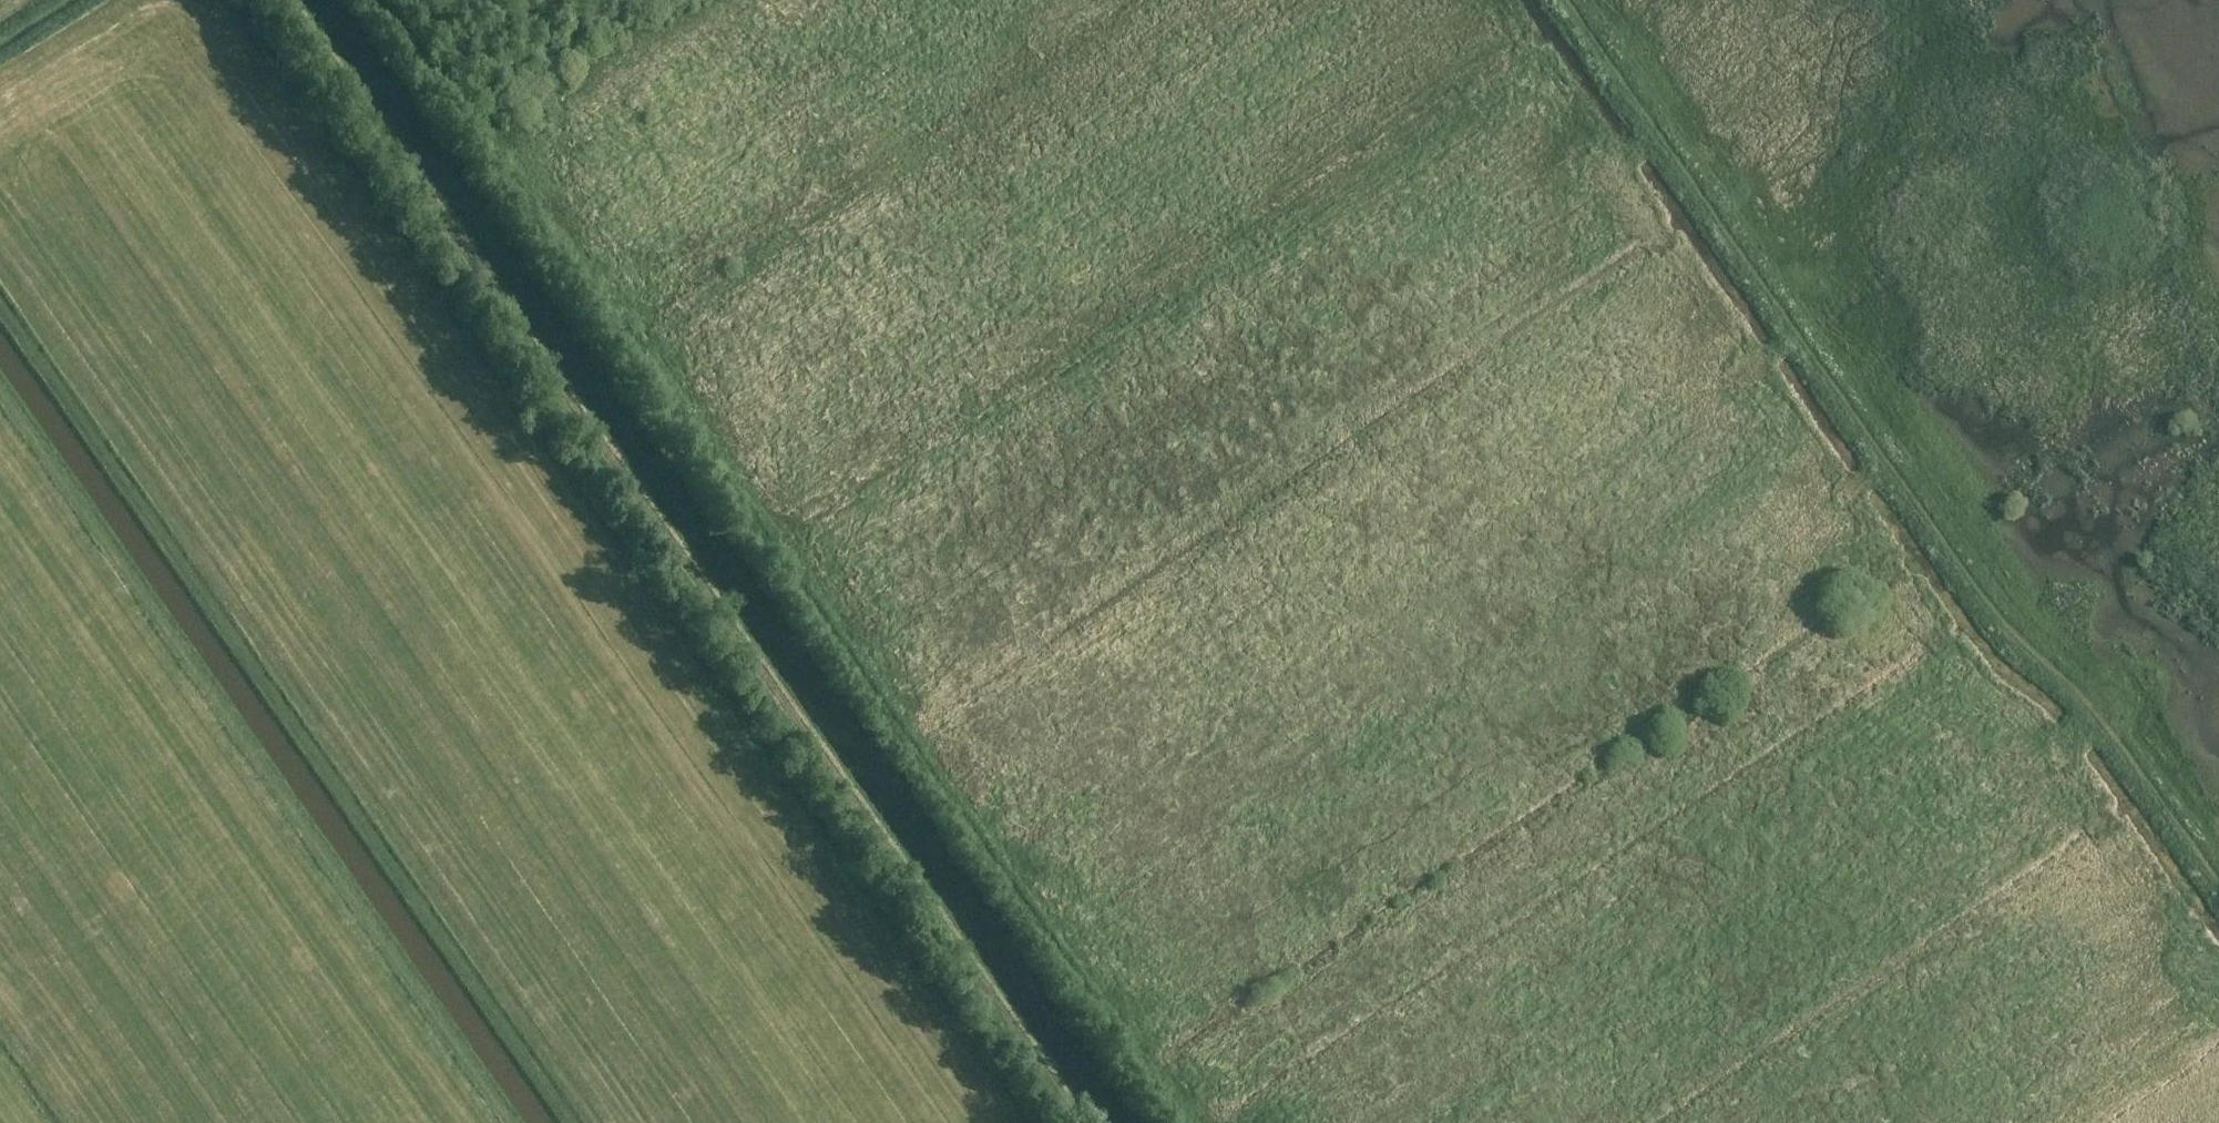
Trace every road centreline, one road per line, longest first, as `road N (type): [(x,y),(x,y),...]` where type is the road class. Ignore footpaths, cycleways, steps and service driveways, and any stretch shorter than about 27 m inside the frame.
road 1 (track): [(1562,0),(1961,576),(2014,638),(2090,704),(2218,886)]

